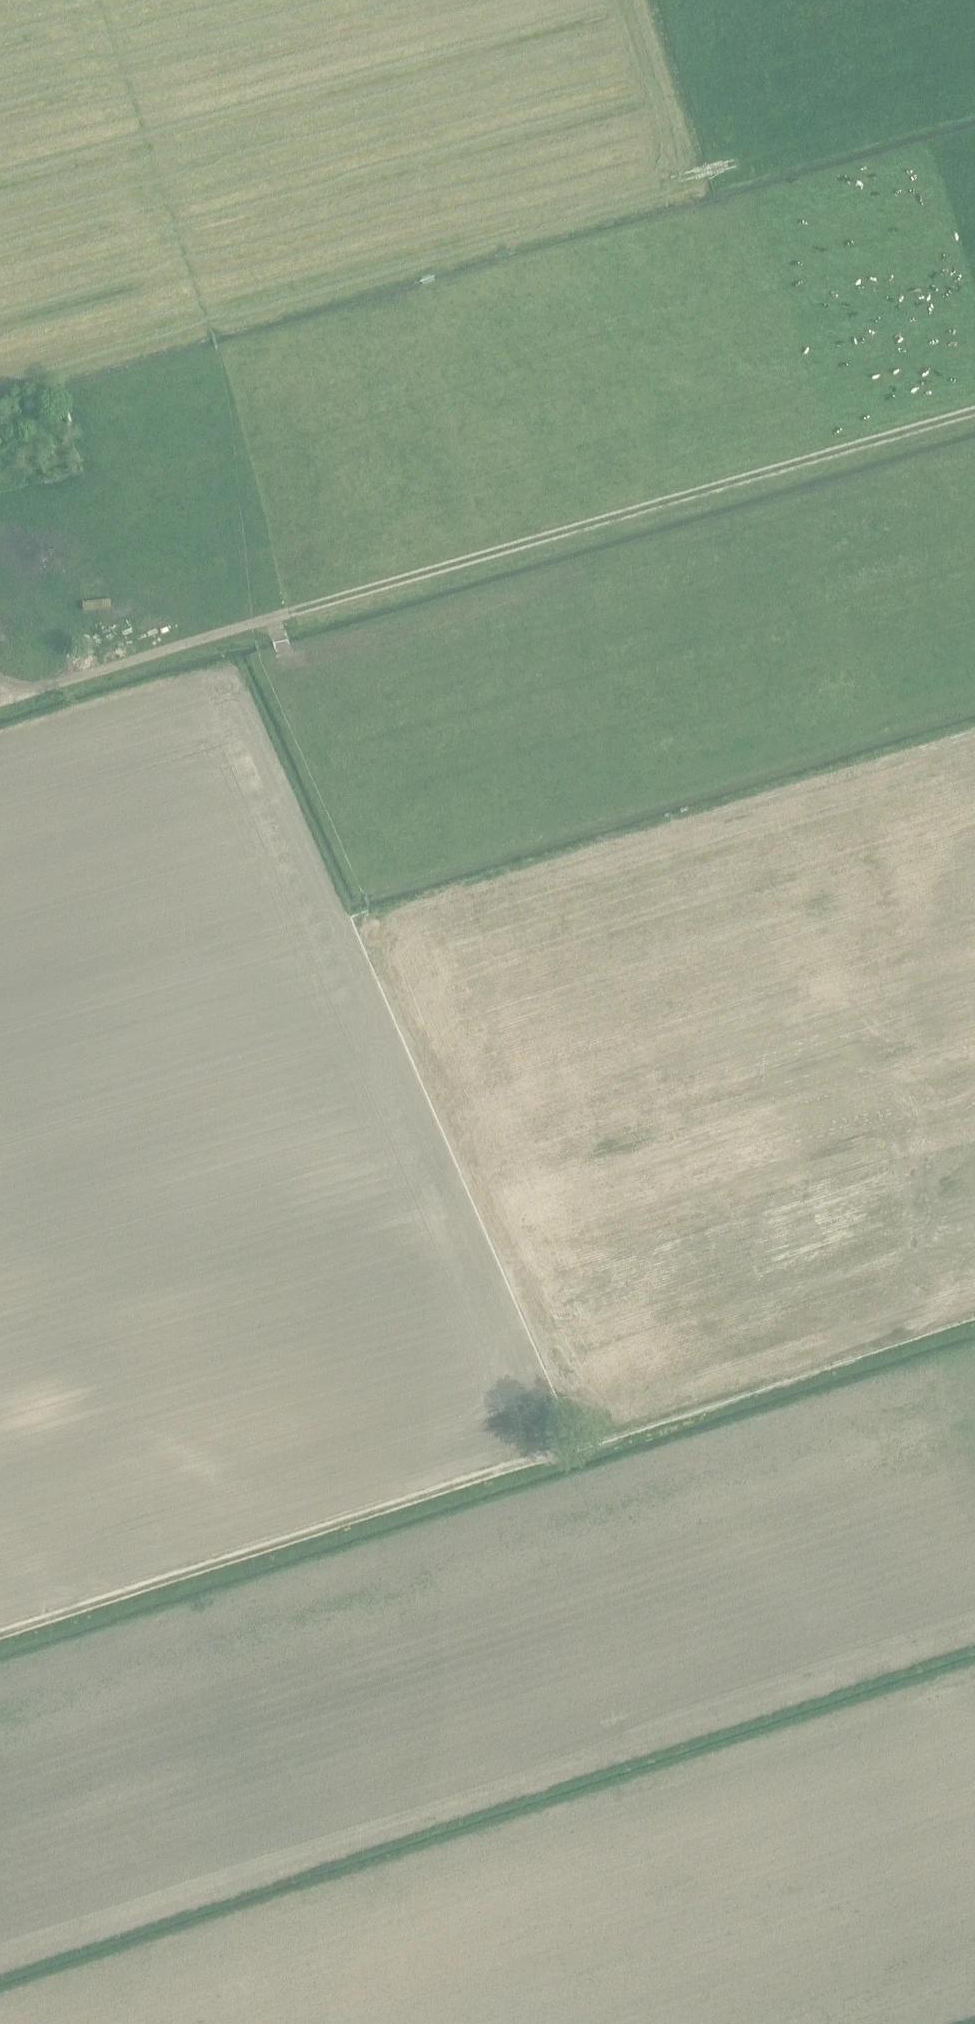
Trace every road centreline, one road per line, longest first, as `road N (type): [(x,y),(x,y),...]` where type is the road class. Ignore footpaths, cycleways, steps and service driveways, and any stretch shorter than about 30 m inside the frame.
road 1 (track): [(974,414),(0,703)]

